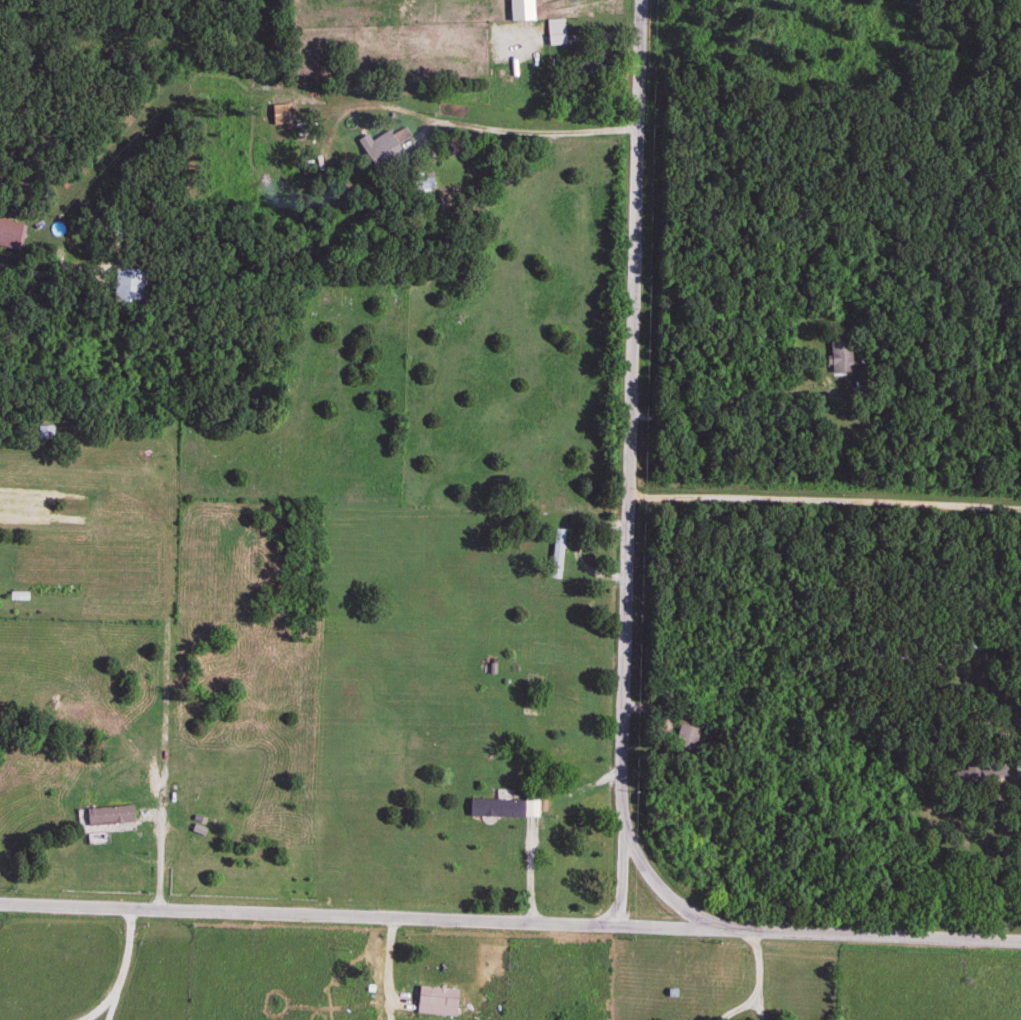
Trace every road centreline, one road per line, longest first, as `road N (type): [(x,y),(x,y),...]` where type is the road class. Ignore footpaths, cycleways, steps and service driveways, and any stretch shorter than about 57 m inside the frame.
road 1 (residential): [(621,922),(642,0)]
road 2 (residential): [(621,922),(0,903)]
road 3 (residential): [(705,924),(1020,935)]

